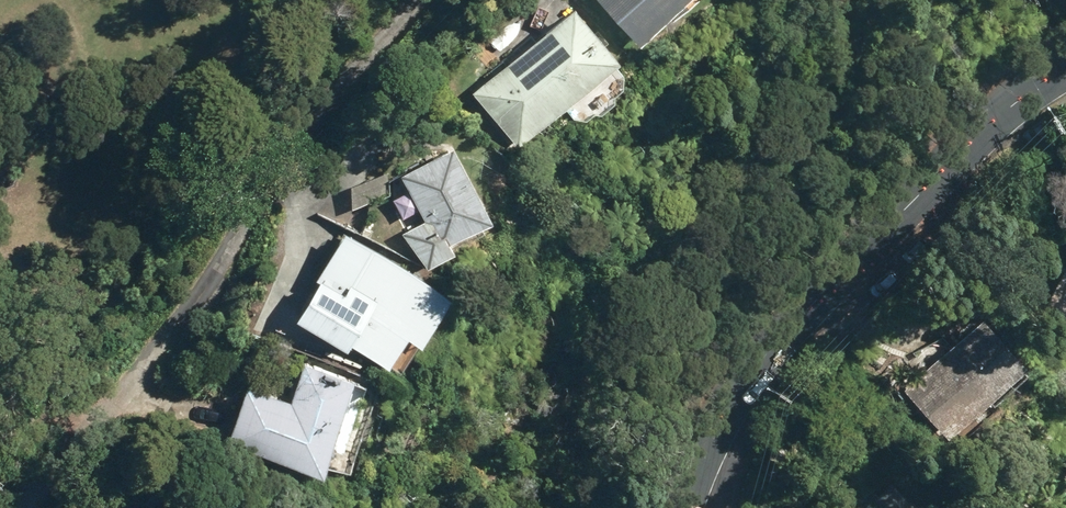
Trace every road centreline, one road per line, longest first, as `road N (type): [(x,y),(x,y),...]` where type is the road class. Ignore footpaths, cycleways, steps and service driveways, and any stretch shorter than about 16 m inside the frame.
road 1 (residential): [(1065,70),(994,121),(772,347),(710,443),(690,507)]

